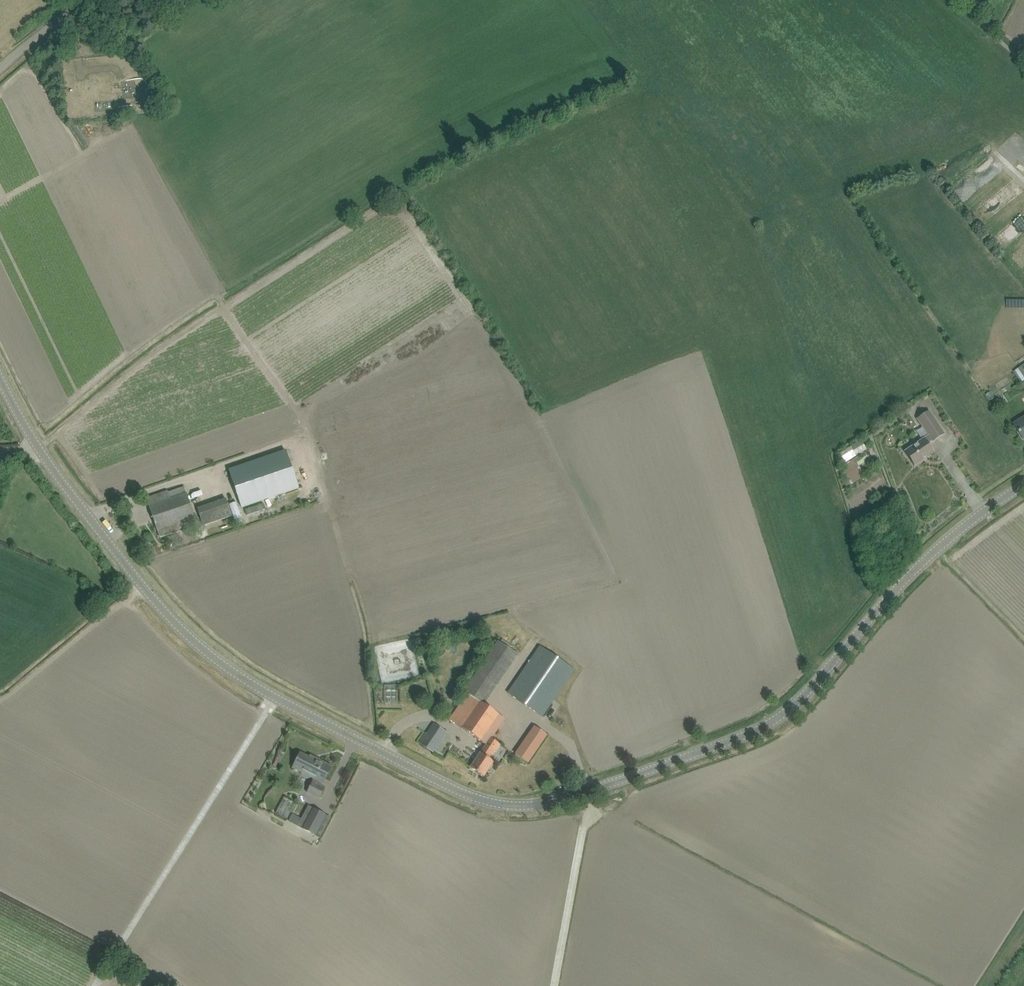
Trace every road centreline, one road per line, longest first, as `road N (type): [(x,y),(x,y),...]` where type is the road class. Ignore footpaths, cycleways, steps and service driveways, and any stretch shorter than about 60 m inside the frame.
road 1 (tertiary): [(1023,485),(917,563),(774,723),(589,791),(509,806),(435,780),(219,663),(102,538),(0,384)]
road 2 (track): [(555,985),(589,791)]
road 3 (unclassified): [(0,69),(99,0)]

